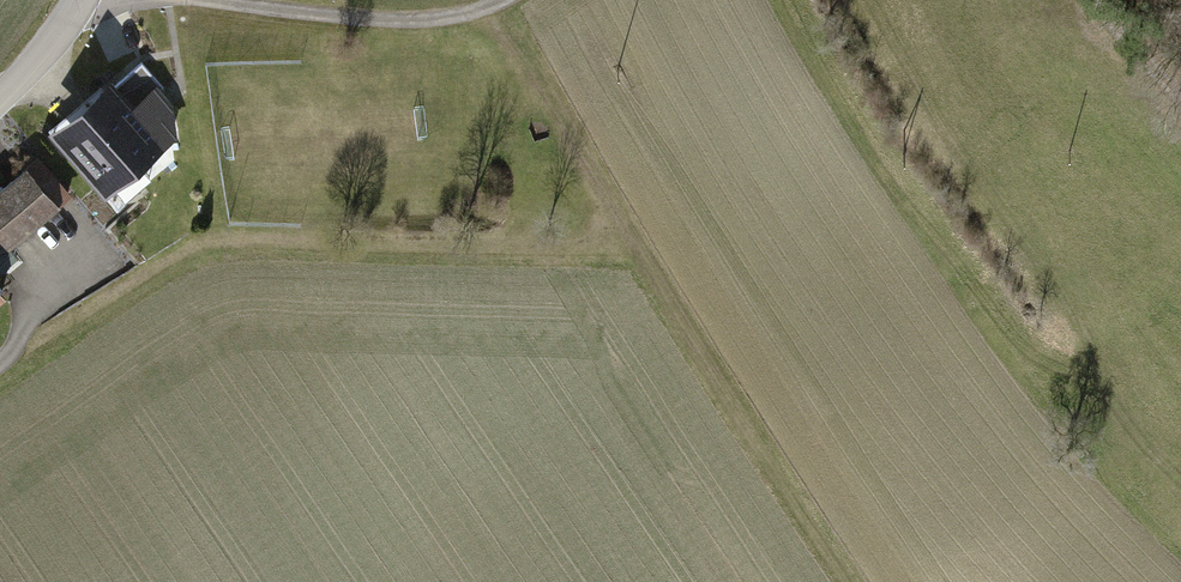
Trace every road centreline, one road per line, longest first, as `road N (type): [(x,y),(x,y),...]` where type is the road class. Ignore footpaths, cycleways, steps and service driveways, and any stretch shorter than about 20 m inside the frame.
road 1 (track): [(860,581),(496,8)]
road 2 (track): [(215,0),(381,24),(441,24),(509,0)]
road 3 (tertiary): [(85,0),(0,102)]
road 4 (track): [(1180,91),(1085,0)]

